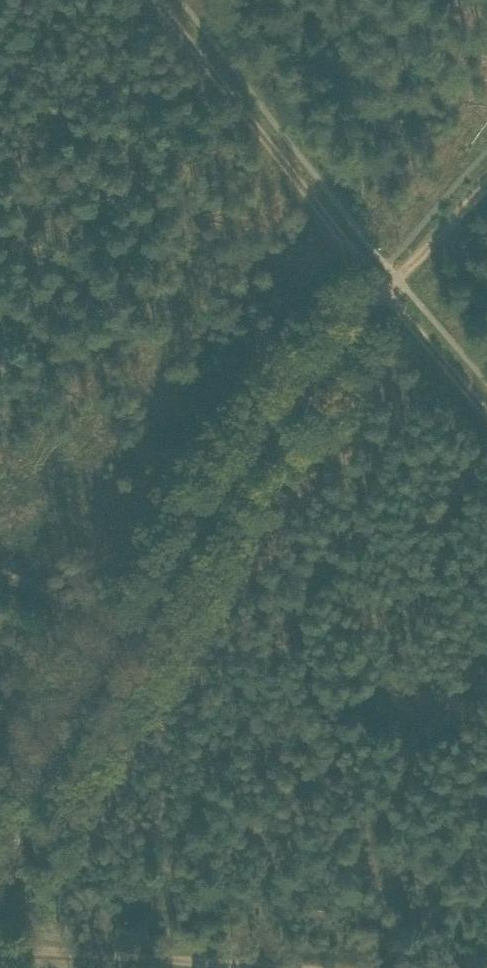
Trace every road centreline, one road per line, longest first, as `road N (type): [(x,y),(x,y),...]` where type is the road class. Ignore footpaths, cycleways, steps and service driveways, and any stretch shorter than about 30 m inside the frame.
road 1 (track): [(486,185),(267,422),(120,633)]
road 2 (track): [(160,0),(267,151),(486,422)]
road 3 (track): [(120,633),(31,796),(0,902)]
road 4 (track): [(194,967),(0,952)]
road 5 (track): [(120,633),(0,590)]

